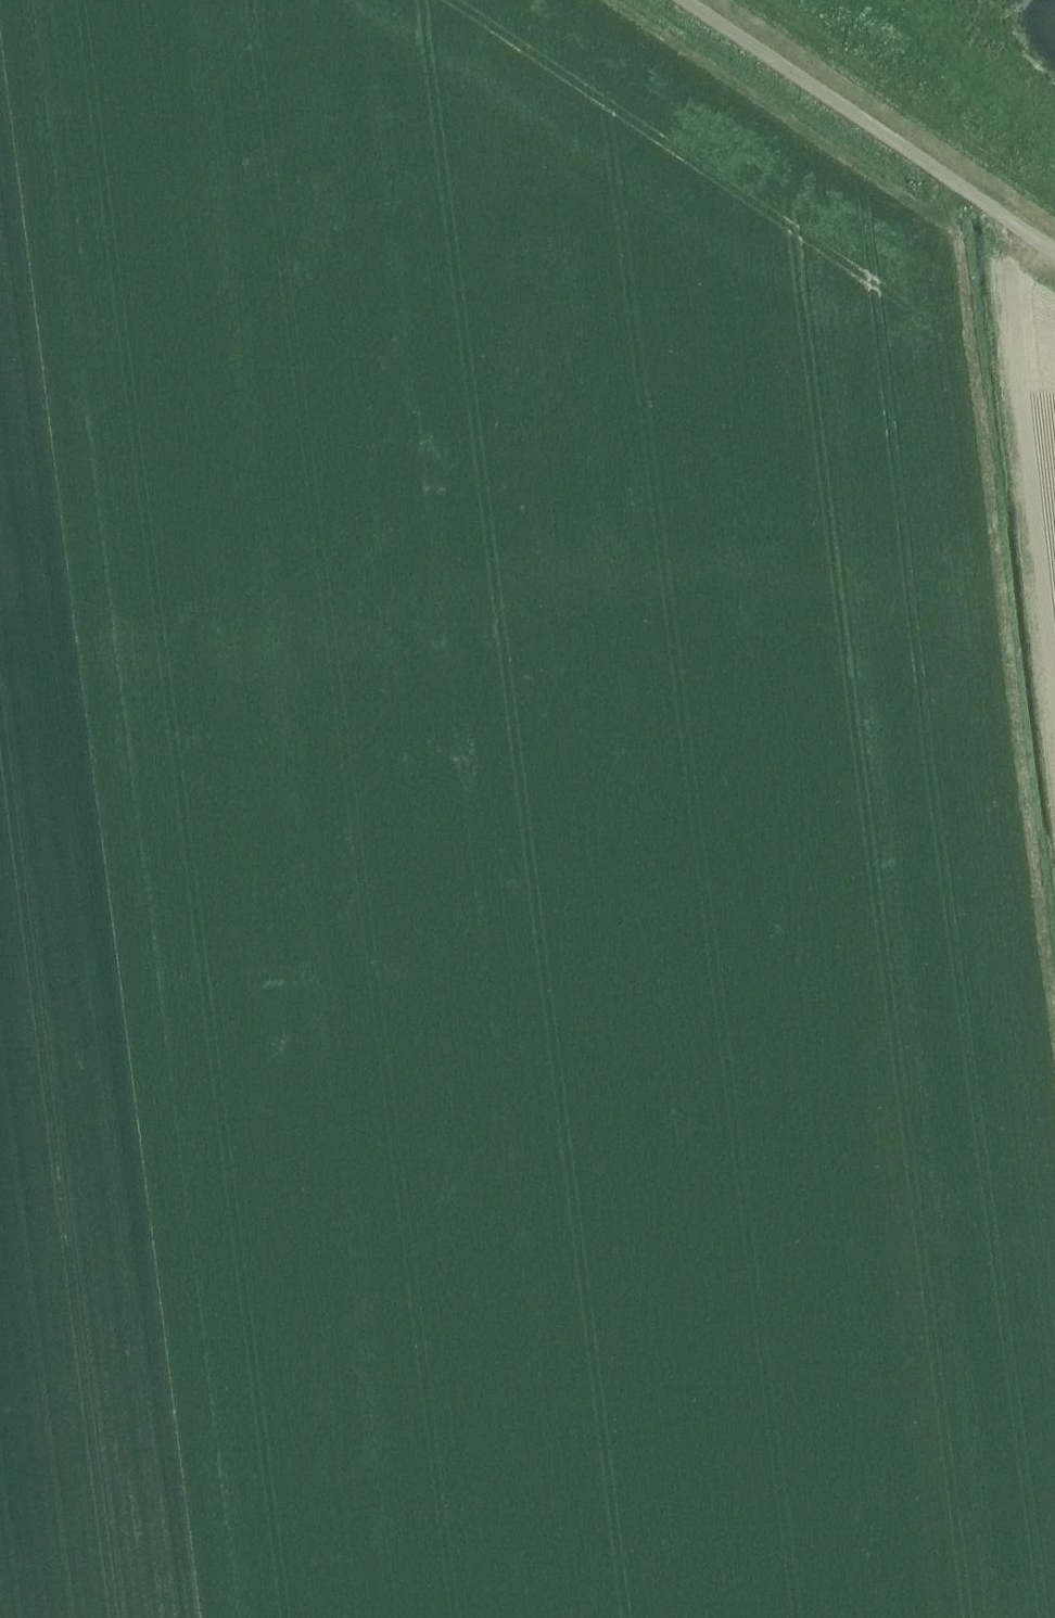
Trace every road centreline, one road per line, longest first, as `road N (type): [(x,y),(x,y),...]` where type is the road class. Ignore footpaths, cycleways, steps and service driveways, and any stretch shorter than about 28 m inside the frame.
road 1 (unclassified): [(1054,250),(682,0)]

